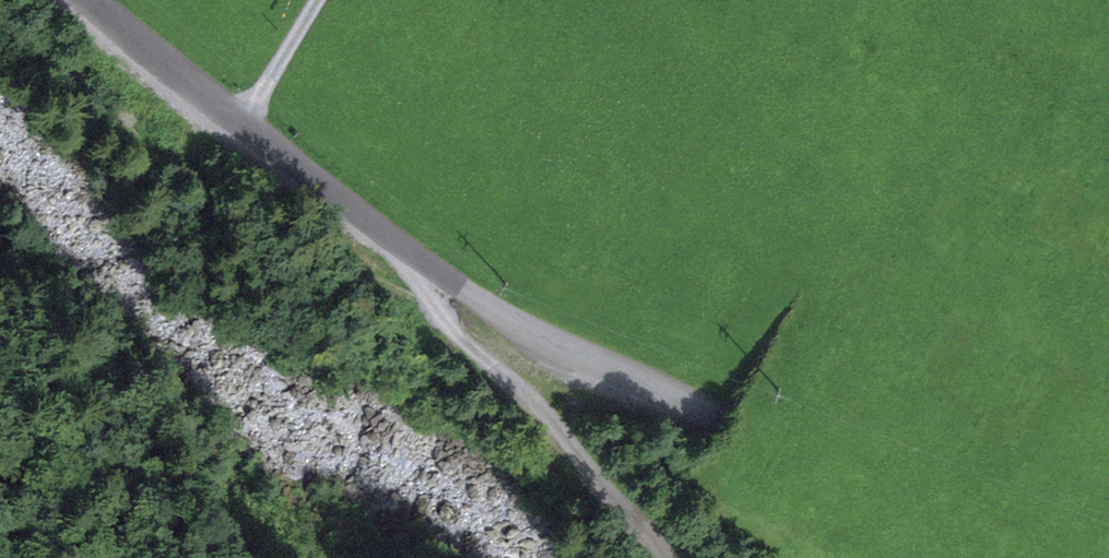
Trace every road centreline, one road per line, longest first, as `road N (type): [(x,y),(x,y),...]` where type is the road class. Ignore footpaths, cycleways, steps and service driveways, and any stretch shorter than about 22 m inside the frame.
road 1 (tertiary): [(94,0),(255,133),(512,320),(737,426),(990,557)]
road 2 (track): [(662,557),(562,430),(434,308),(402,244)]

